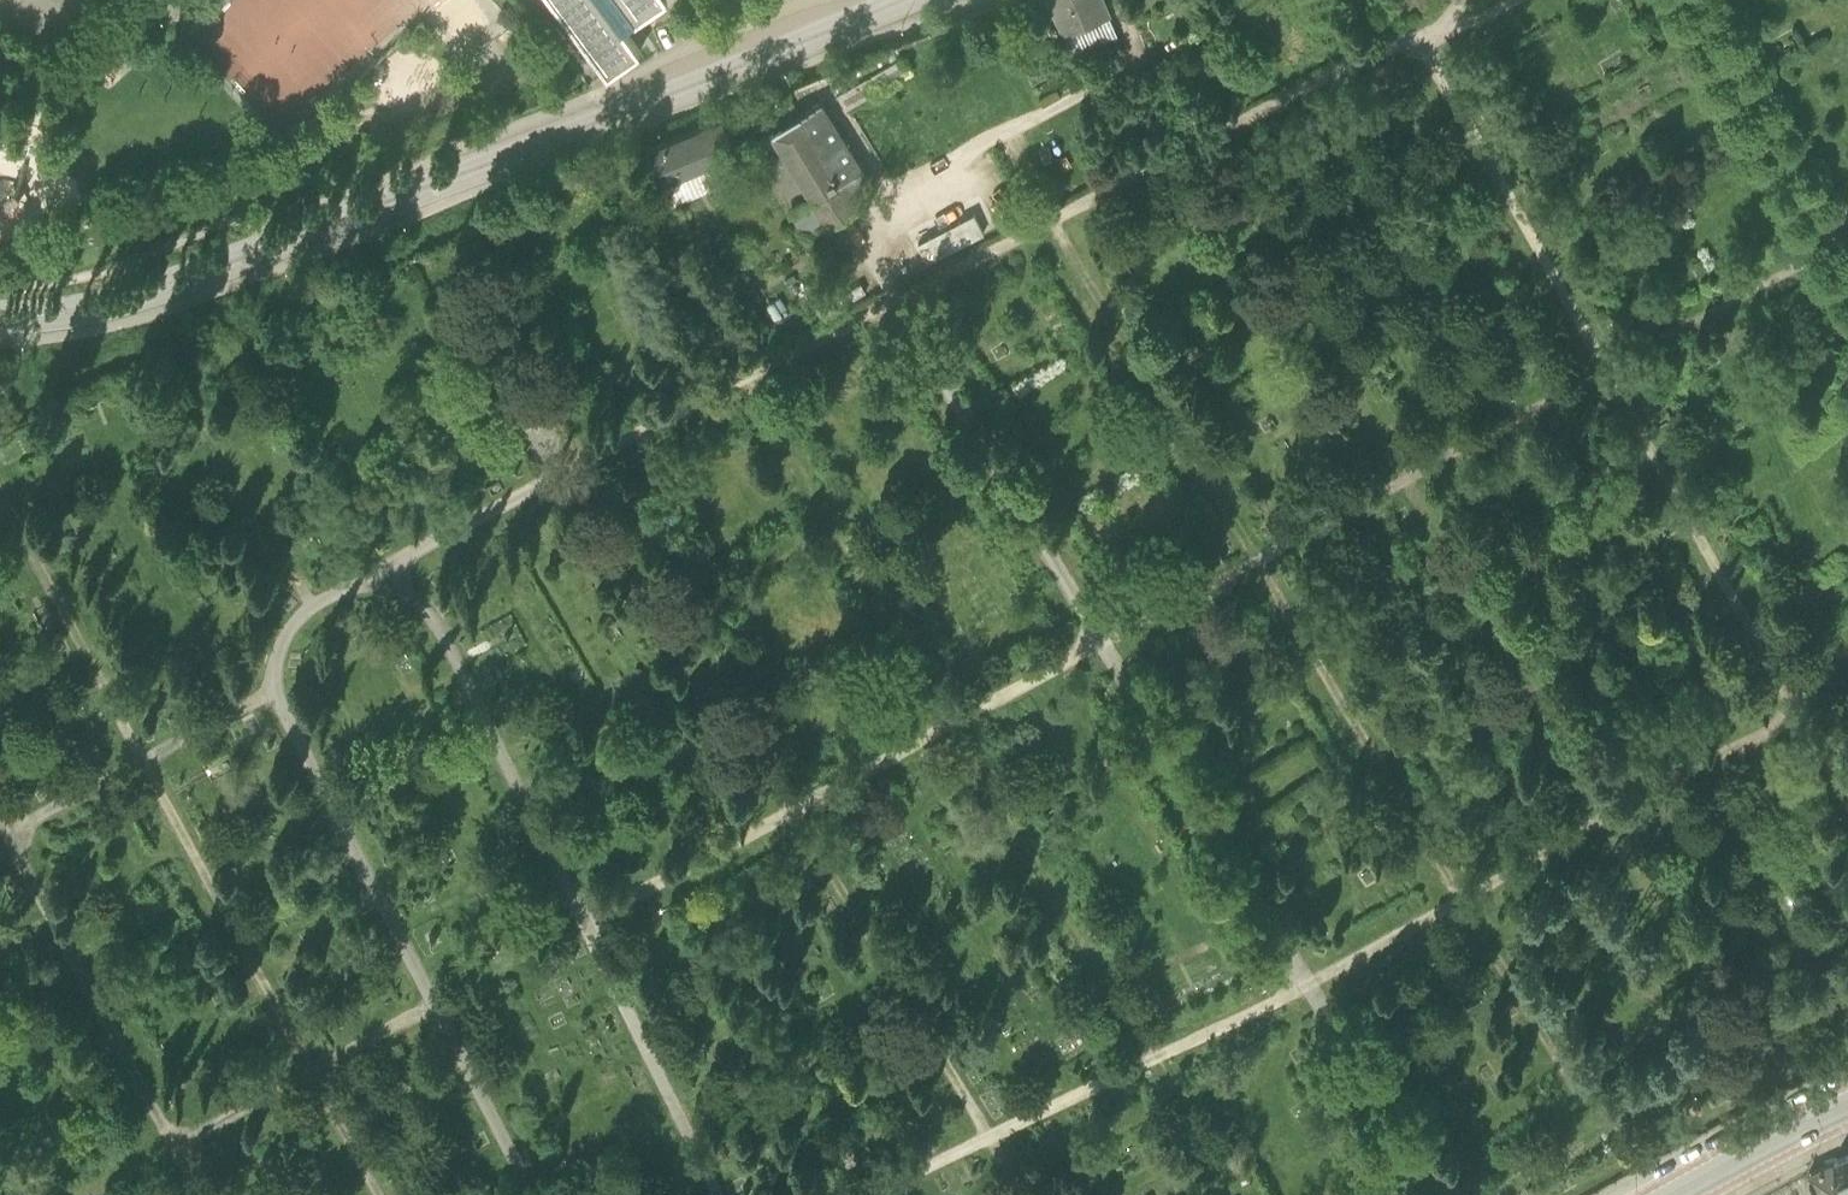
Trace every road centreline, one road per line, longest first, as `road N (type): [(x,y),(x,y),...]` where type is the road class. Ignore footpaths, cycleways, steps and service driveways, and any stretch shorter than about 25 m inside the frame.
road 1 (residential): [(902,0),(197,292),(0,322)]
road 2 (secondary): [(1679,1194),(1847,1109)]

